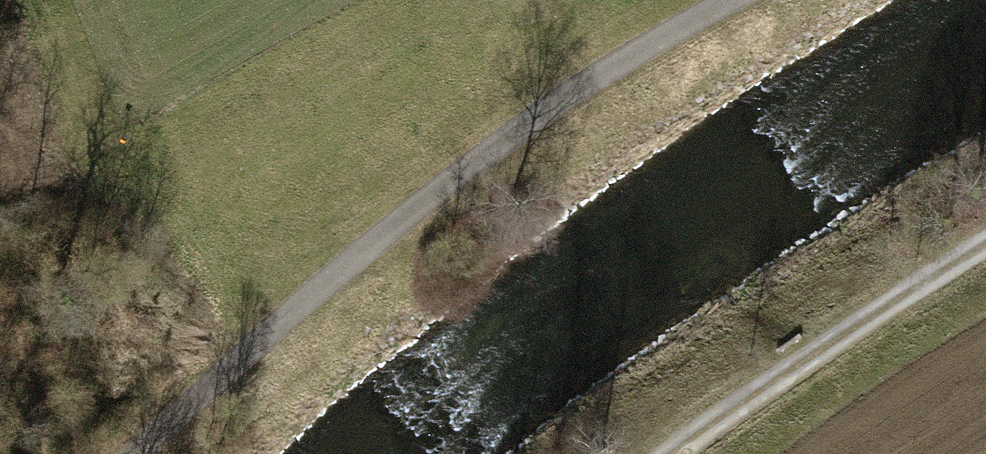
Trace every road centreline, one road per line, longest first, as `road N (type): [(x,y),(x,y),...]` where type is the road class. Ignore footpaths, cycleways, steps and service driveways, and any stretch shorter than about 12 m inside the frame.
road 1 (track): [(729,0),(529,119),(135,453)]
road 2 (track): [(671,453),(985,241)]
road 3 (track): [(37,0),(75,124)]

